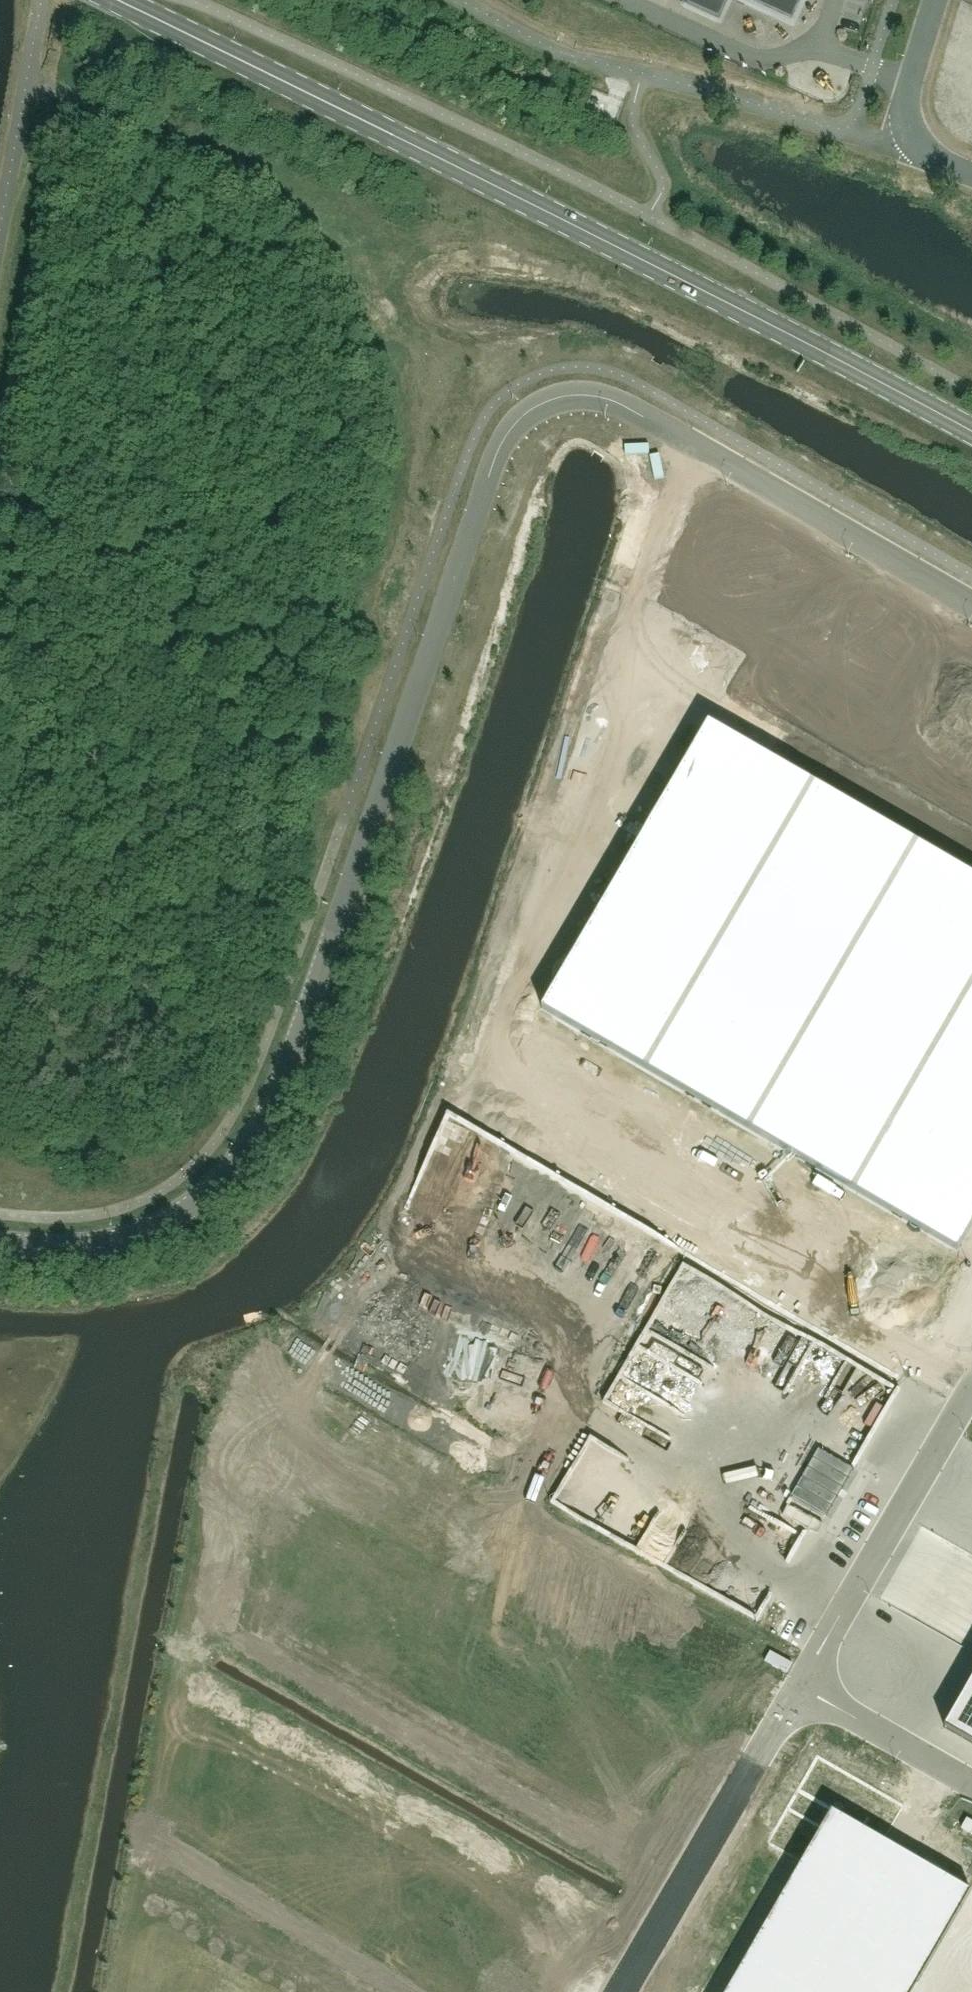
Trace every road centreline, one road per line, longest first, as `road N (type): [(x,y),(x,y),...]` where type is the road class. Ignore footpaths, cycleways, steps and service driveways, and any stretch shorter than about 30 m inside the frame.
road 1 (tertiary): [(0,1242),(99,1243),(156,1227),(202,1201),(250,1145),(305,1018),(496,456),(523,415),(575,395),(621,404),(971,605)]
road 2 (secondary): [(971,431),(117,0)]
road 3 (unclassified): [(621,1991),(802,1681)]
road 4 (unclassified): [(802,1681),(971,1388)]
road 5 (unclassified): [(894,145),(643,74)]
road 6 (unclassified): [(802,1681),(971,1780)]
road 7 (unclassified): [(894,145),(937,0)]

